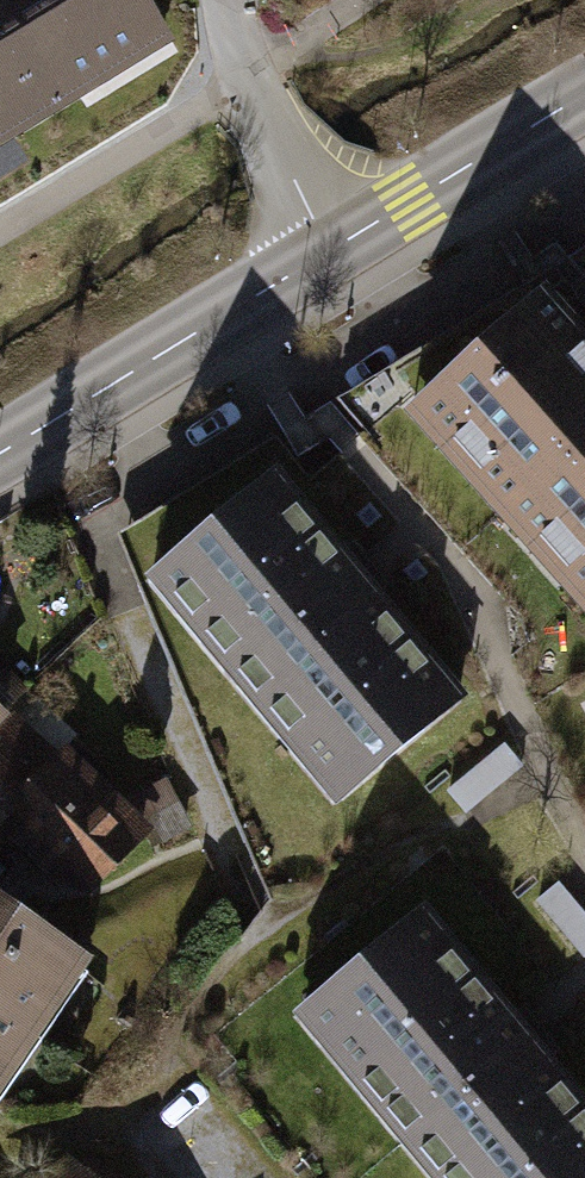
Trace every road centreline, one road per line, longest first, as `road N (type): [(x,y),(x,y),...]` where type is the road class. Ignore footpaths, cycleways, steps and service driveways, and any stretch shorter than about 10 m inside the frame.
road 1 (tertiary): [(336,257),(0,460)]
road 2 (tertiary): [(584,101),(336,257)]
road 3 (residential): [(236,0),(258,116),(336,257)]

